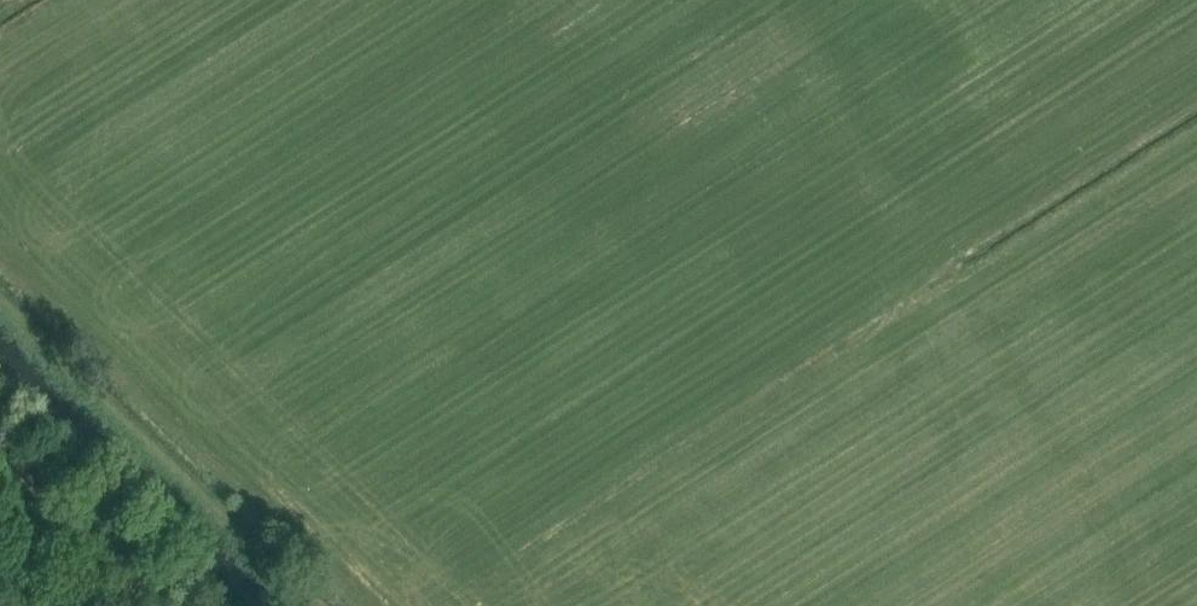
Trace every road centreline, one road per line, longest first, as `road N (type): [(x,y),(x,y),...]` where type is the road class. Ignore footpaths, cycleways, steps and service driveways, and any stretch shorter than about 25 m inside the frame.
road 1 (track): [(0,523),(88,605)]

